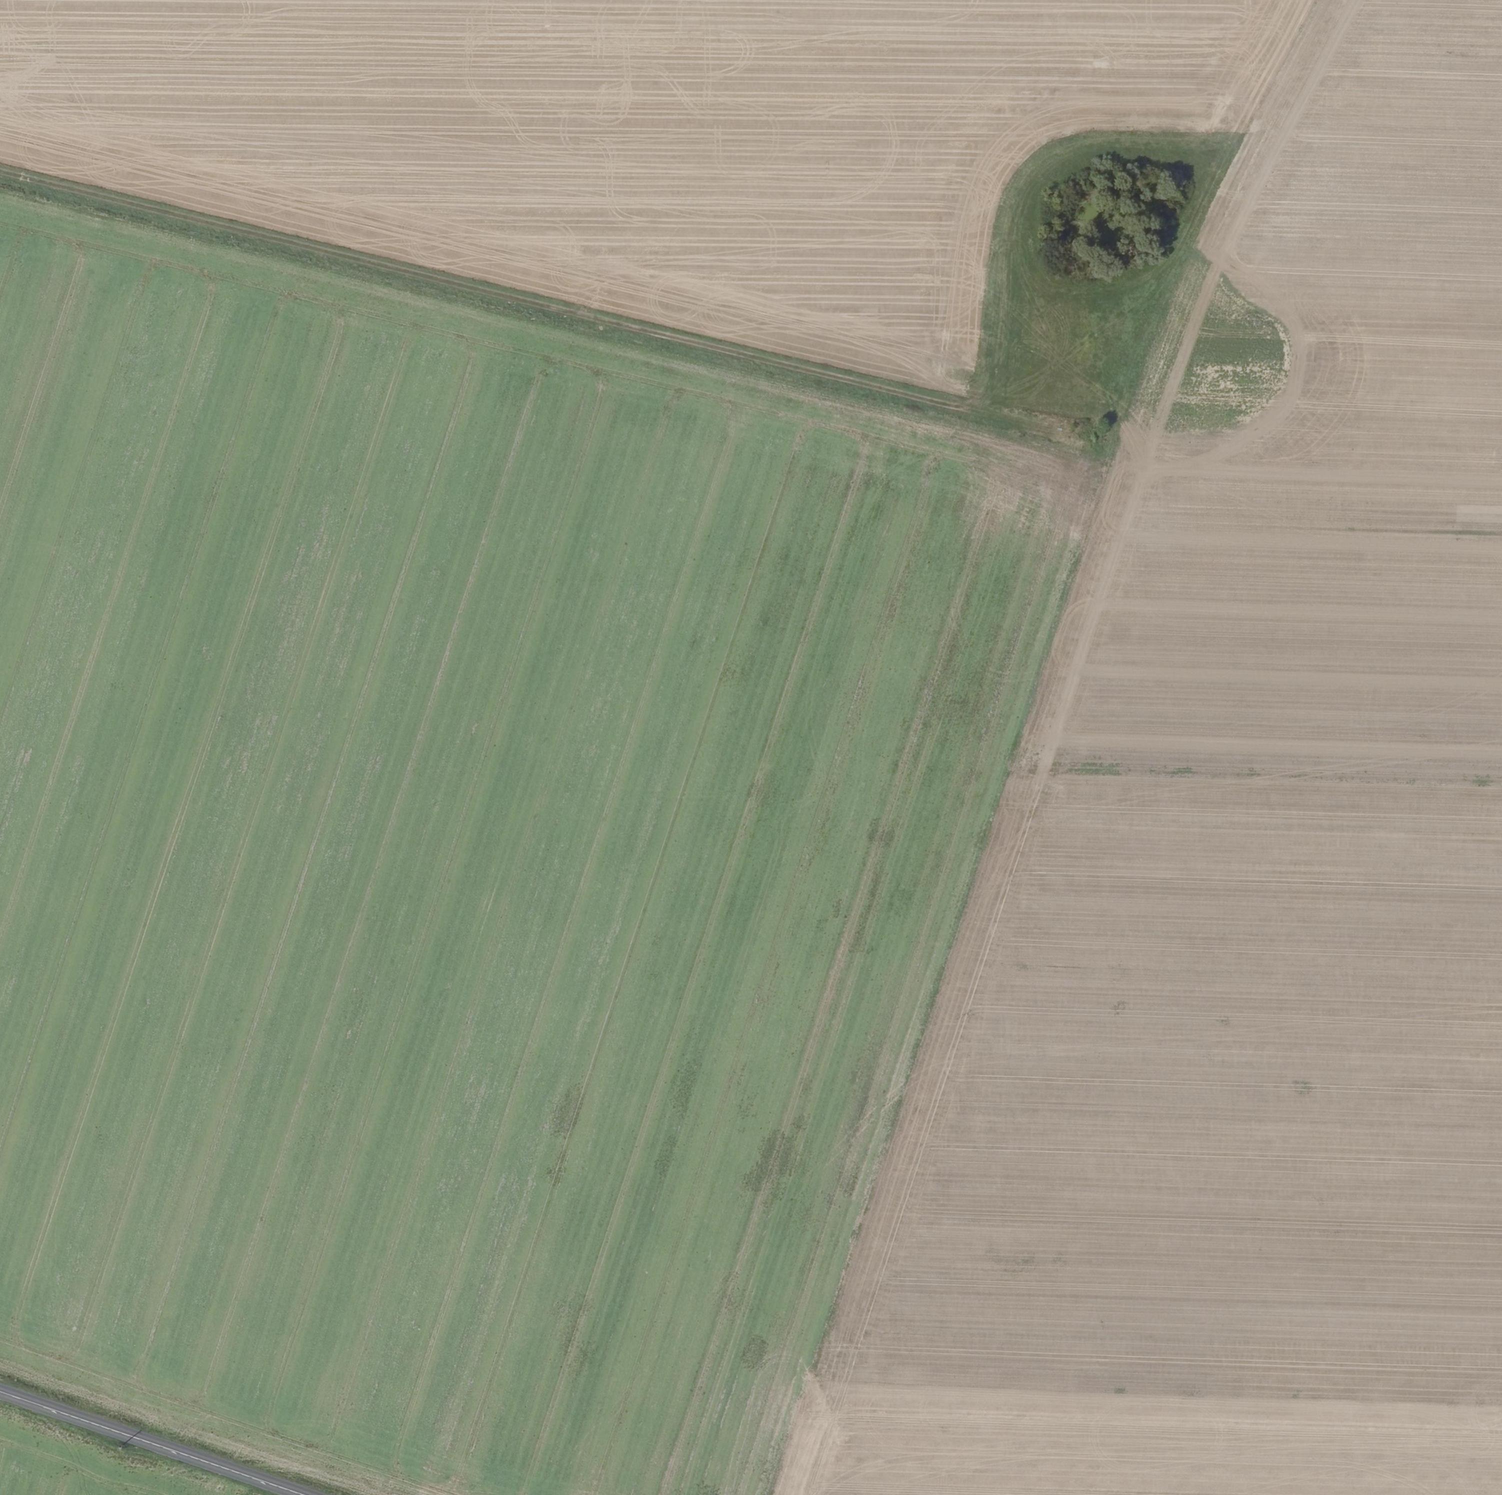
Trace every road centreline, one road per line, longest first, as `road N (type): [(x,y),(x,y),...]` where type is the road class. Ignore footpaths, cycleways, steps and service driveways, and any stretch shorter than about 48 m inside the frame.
road 1 (primary): [(0,1393),(294,1494)]

